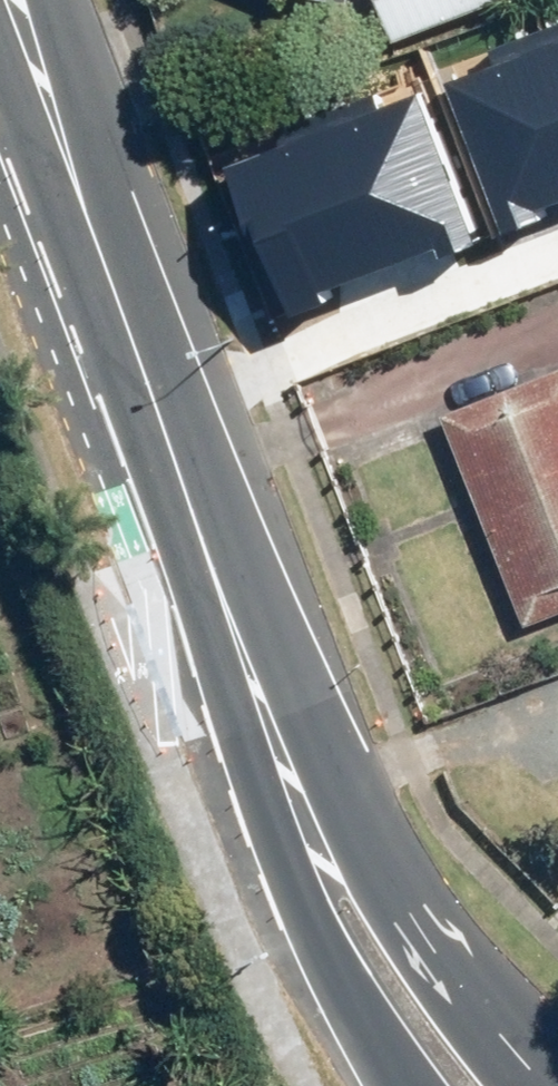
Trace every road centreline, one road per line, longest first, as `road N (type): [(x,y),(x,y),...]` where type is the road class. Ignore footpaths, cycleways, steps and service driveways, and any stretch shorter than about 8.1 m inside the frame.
road 1 (secondary): [(265,715),(0,10)]
road 2 (secondary): [(265,715),(358,855),(553,1085)]
road 3 (secondary): [(413,1085),(377,1027),(314,873),(265,715)]

